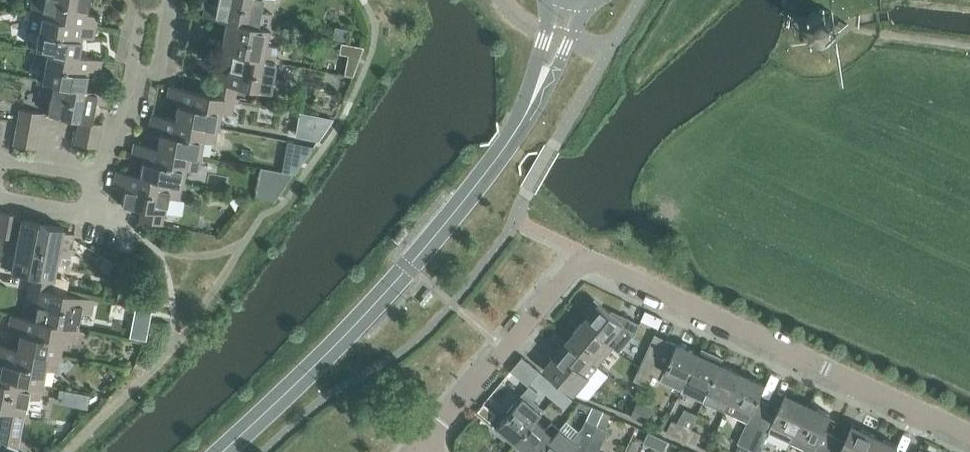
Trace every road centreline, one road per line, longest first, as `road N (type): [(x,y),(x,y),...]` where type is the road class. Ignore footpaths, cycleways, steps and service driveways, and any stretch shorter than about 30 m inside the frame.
road 1 (secondary): [(219,451),(362,319),(515,133)]
road 2 (residential): [(969,436),(582,253)]
road 3 (residential): [(416,447),(582,253)]
road 4 (secondary): [(515,133),(542,96),(586,3)]
road 5 (secondary): [(548,0),(515,133)]

